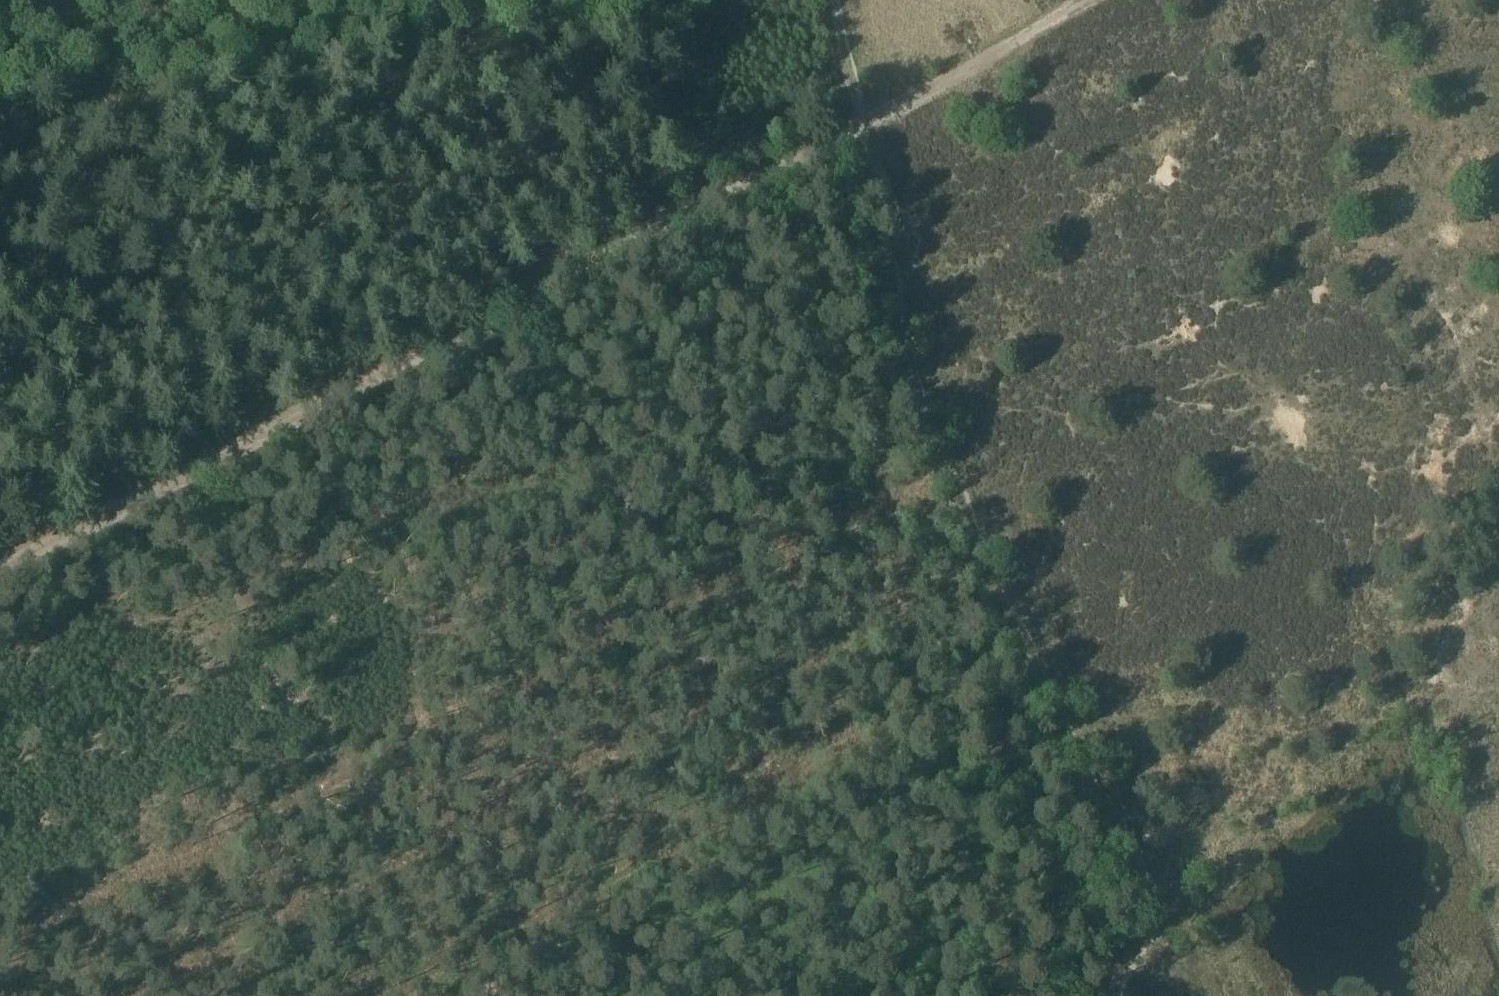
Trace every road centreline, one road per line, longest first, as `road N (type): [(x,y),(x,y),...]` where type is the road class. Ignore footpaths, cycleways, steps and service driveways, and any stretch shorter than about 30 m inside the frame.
road 1 (track): [(858,126),(0,553)]
road 2 (track): [(1091,0),(858,126)]
road 3 (track): [(832,0),(858,126)]

